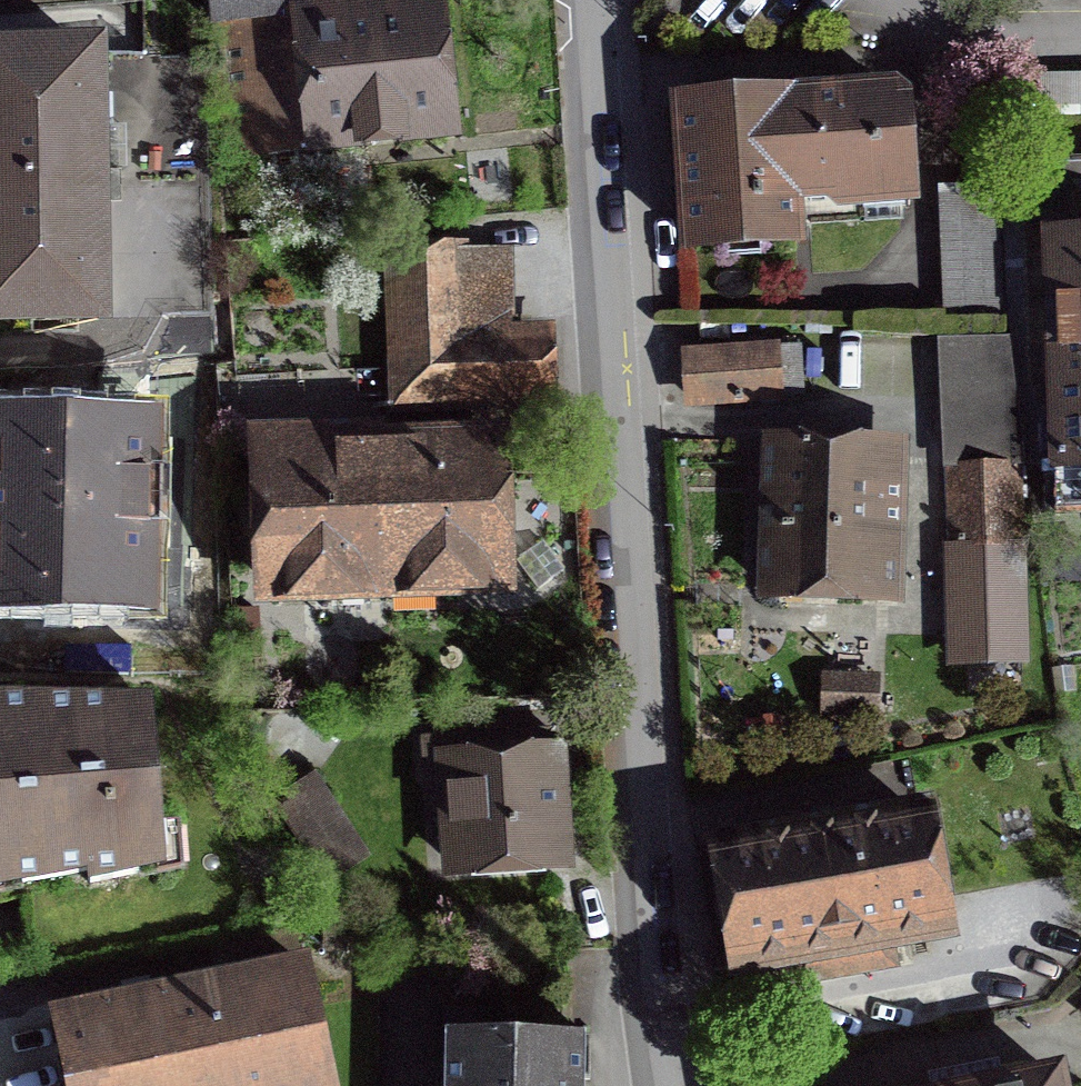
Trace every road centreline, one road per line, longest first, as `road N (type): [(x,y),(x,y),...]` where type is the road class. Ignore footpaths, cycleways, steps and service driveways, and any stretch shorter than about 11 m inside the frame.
road 1 (residential): [(582,0),(667,1085)]

